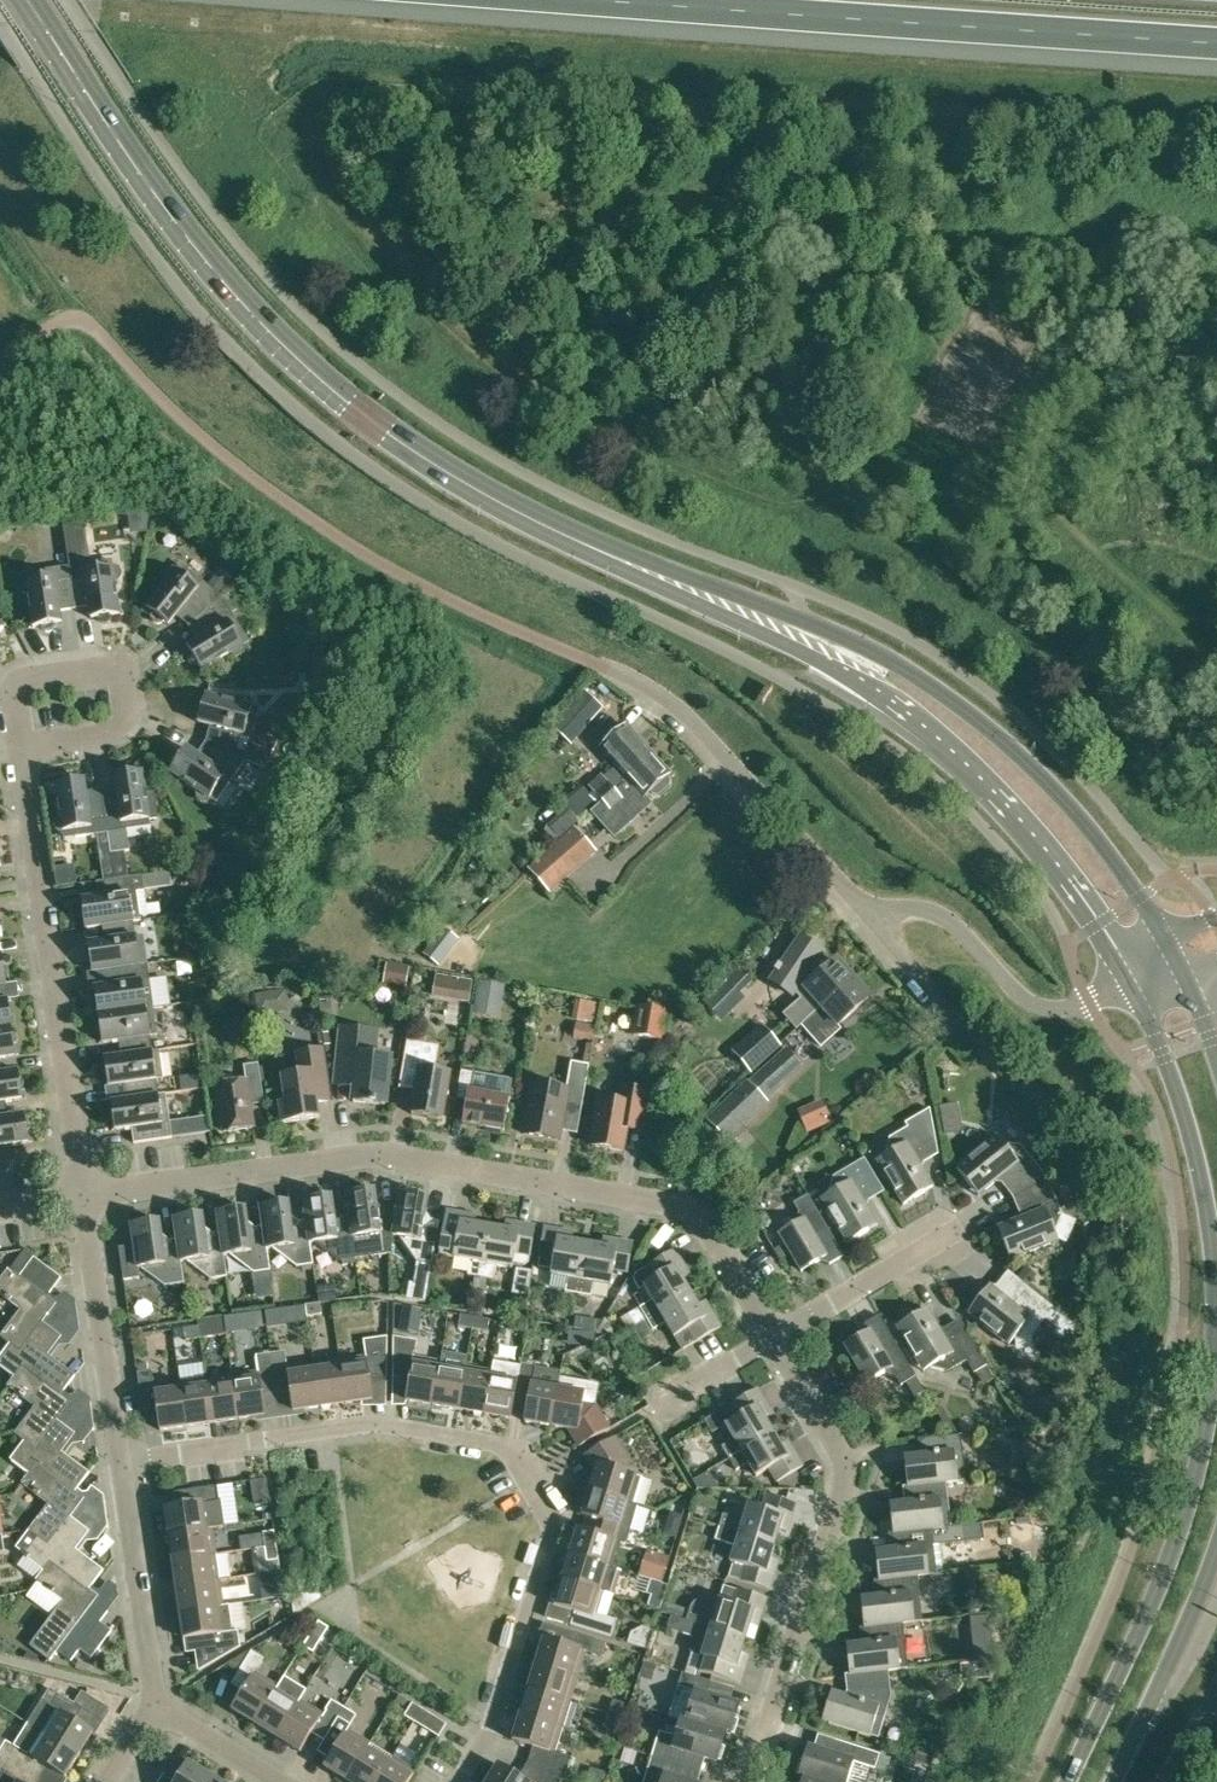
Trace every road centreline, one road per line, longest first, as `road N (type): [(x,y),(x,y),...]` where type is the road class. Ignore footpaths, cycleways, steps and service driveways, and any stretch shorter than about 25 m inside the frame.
road 1 (secondary): [(1178,957),(1076,812),(940,692),(811,623),(526,515)]
road 2 (secondary): [(526,515),(818,661),(939,746),(1005,813),(1127,981)]
road 3 (residential): [(775,1338),(710,1227),(688,1208),(394,1155),(84,1197)]
road 4 (residential): [(460,1781),(494,1725),(554,1535),(553,1516),(516,1456),(370,1425),(122,1463)]
road 5 (secondary): [(526,515),(368,419),(284,345),(169,212),(26,0)]
road 6 (motorway): [(569,0),(1216,45)]
road 7 (secondary): [(1216,1311),(1210,1410),(1181,1531),(1071,1781)]
road 8 (residential): [(755,1781),(847,1472),(775,1338)]
road 9 (residential): [(21,749),(84,1197)]
road 10 (residential): [(582,657),(659,699),(733,766),(873,918)]
road 11 (secondary): [(1127,981),(1160,1040),(1187,1124),(1216,1286)]
road 12 (residential): [(873,918),(911,906),(943,916),(1020,993),(1049,1009),(1092,1002),(1127,981)]
road 13 (residential): [(21,749),(116,735),(131,711),(125,679),(102,665),(27,676),(14,704)]
road 14 (residential): [(122,1463),(84,1197)]
road 15 (residential): [(157,1706),(122,1463)]
road 16 (secondary): [(1115,1781),(1216,1559)]
road 17 (residential): [(775,1338),(957,1231)]
road 18 (track): [(1216,649),(1086,539)]
road 19 (residential): [(873,918),(980,1040)]
road 20 (residential): [(276,1781),(157,1706)]

